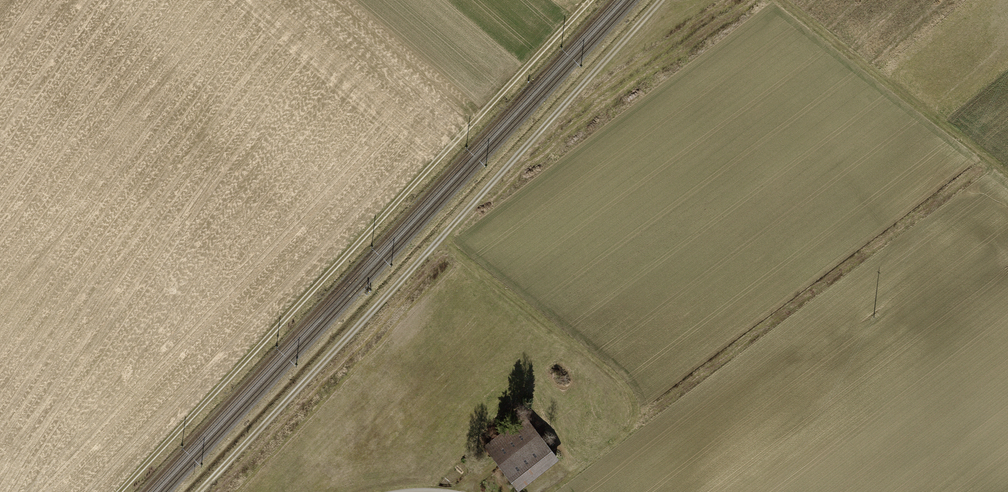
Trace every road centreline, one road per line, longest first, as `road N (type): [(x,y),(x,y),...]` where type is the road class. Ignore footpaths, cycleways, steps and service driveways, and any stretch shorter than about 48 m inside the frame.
road 1 (track): [(121,491),(592,0)]
road 2 (track): [(662,0),(199,491)]
road 3 (track): [(550,491),(629,433),(635,422),(630,393),(440,239)]
road 4 (track): [(1007,173),(780,0)]

